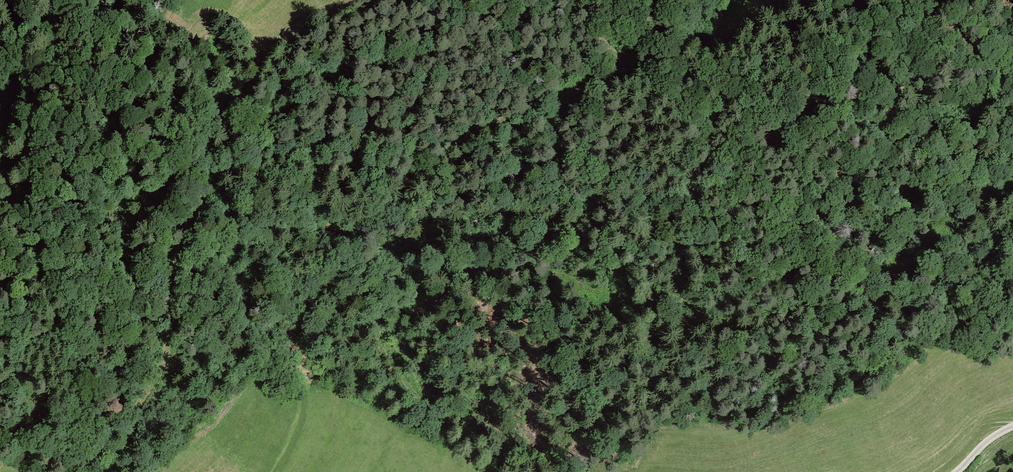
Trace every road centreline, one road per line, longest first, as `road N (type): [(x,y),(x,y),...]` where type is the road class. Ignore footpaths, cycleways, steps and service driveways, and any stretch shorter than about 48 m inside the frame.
road 1 (track): [(460,448),(378,343),(380,315),(427,305),(489,268),(513,265),(623,295),(757,312),(872,276),(1012,172)]
road 2 (track): [(275,471),(299,426),(304,297),(328,245),(365,226),(419,169),(493,121),(568,90),(634,75)]
road 3 (track): [(112,471),(166,356),(174,262),(238,102),(264,57),(315,10)]

